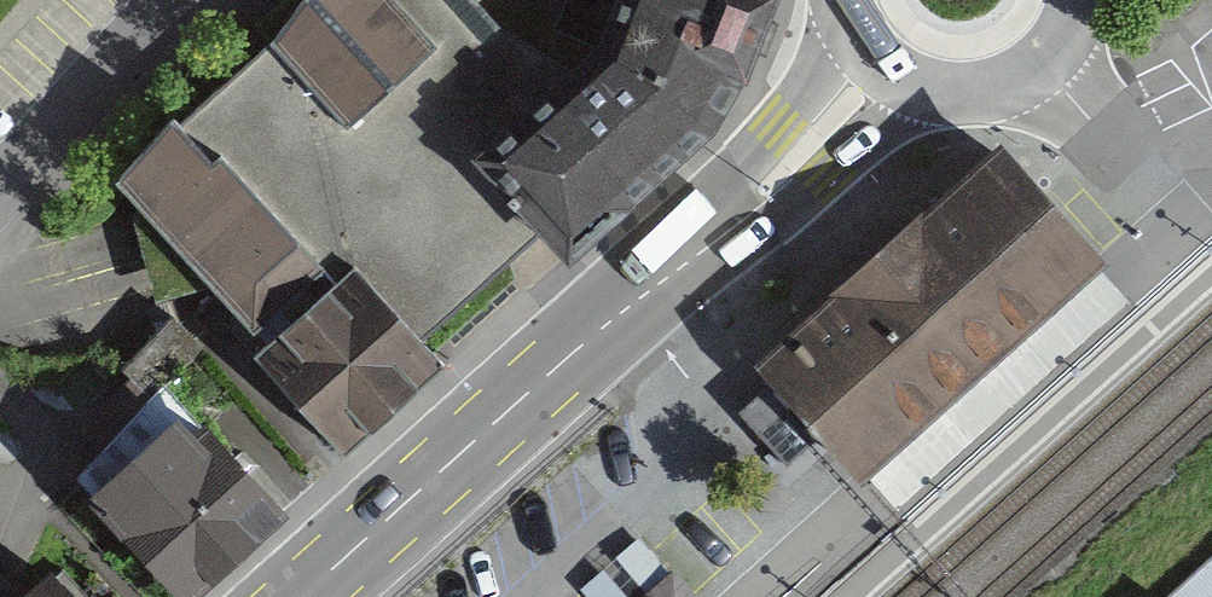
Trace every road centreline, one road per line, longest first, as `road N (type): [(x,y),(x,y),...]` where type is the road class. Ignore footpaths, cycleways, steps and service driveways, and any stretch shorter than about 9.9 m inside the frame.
road 1 (secondary): [(723,228),(301,596)]
road 2 (secondary): [(723,228),(825,175),(933,89)]
road 3 (residential): [(169,0),(0,186)]
road 4 (secondary): [(845,11),(723,228)]
road 5 (secondary): [(933,89),(965,91),(1009,81),(1061,35),(1074,0)]
road 6 (secondary): [(845,11),(884,65),(933,89)]

